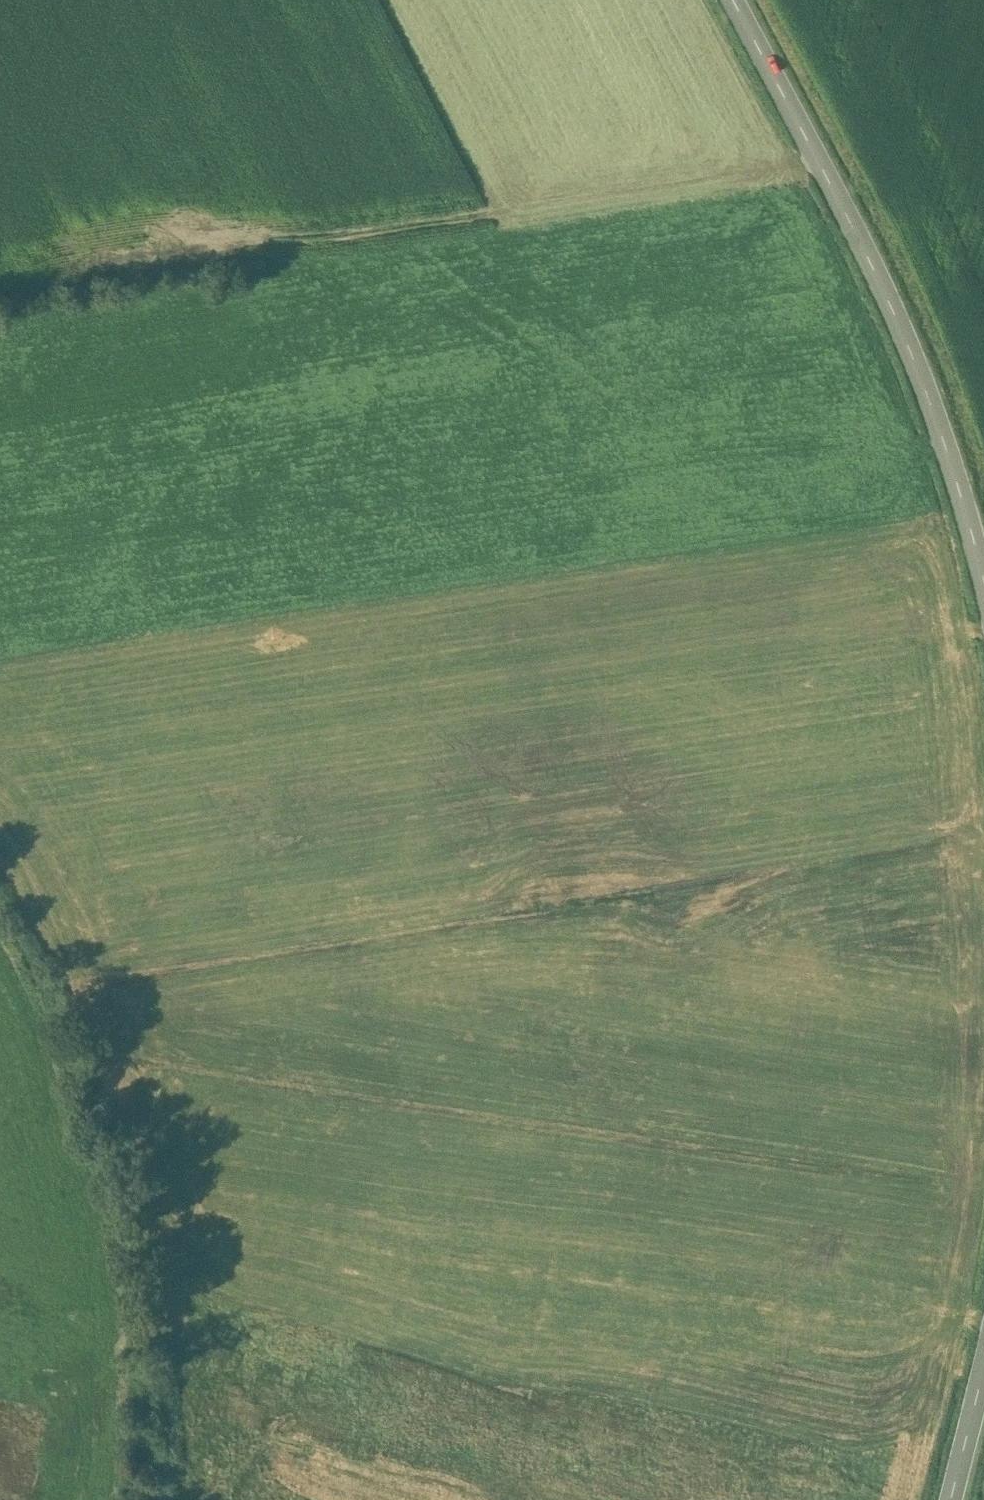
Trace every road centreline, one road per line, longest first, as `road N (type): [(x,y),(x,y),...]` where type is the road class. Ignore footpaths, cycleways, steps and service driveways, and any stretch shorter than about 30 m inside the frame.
road 1 (tertiary): [(732,0),(885,294),(925,392),(983,584)]
road 2 (tertiary): [(983,1360),(949,1499)]

